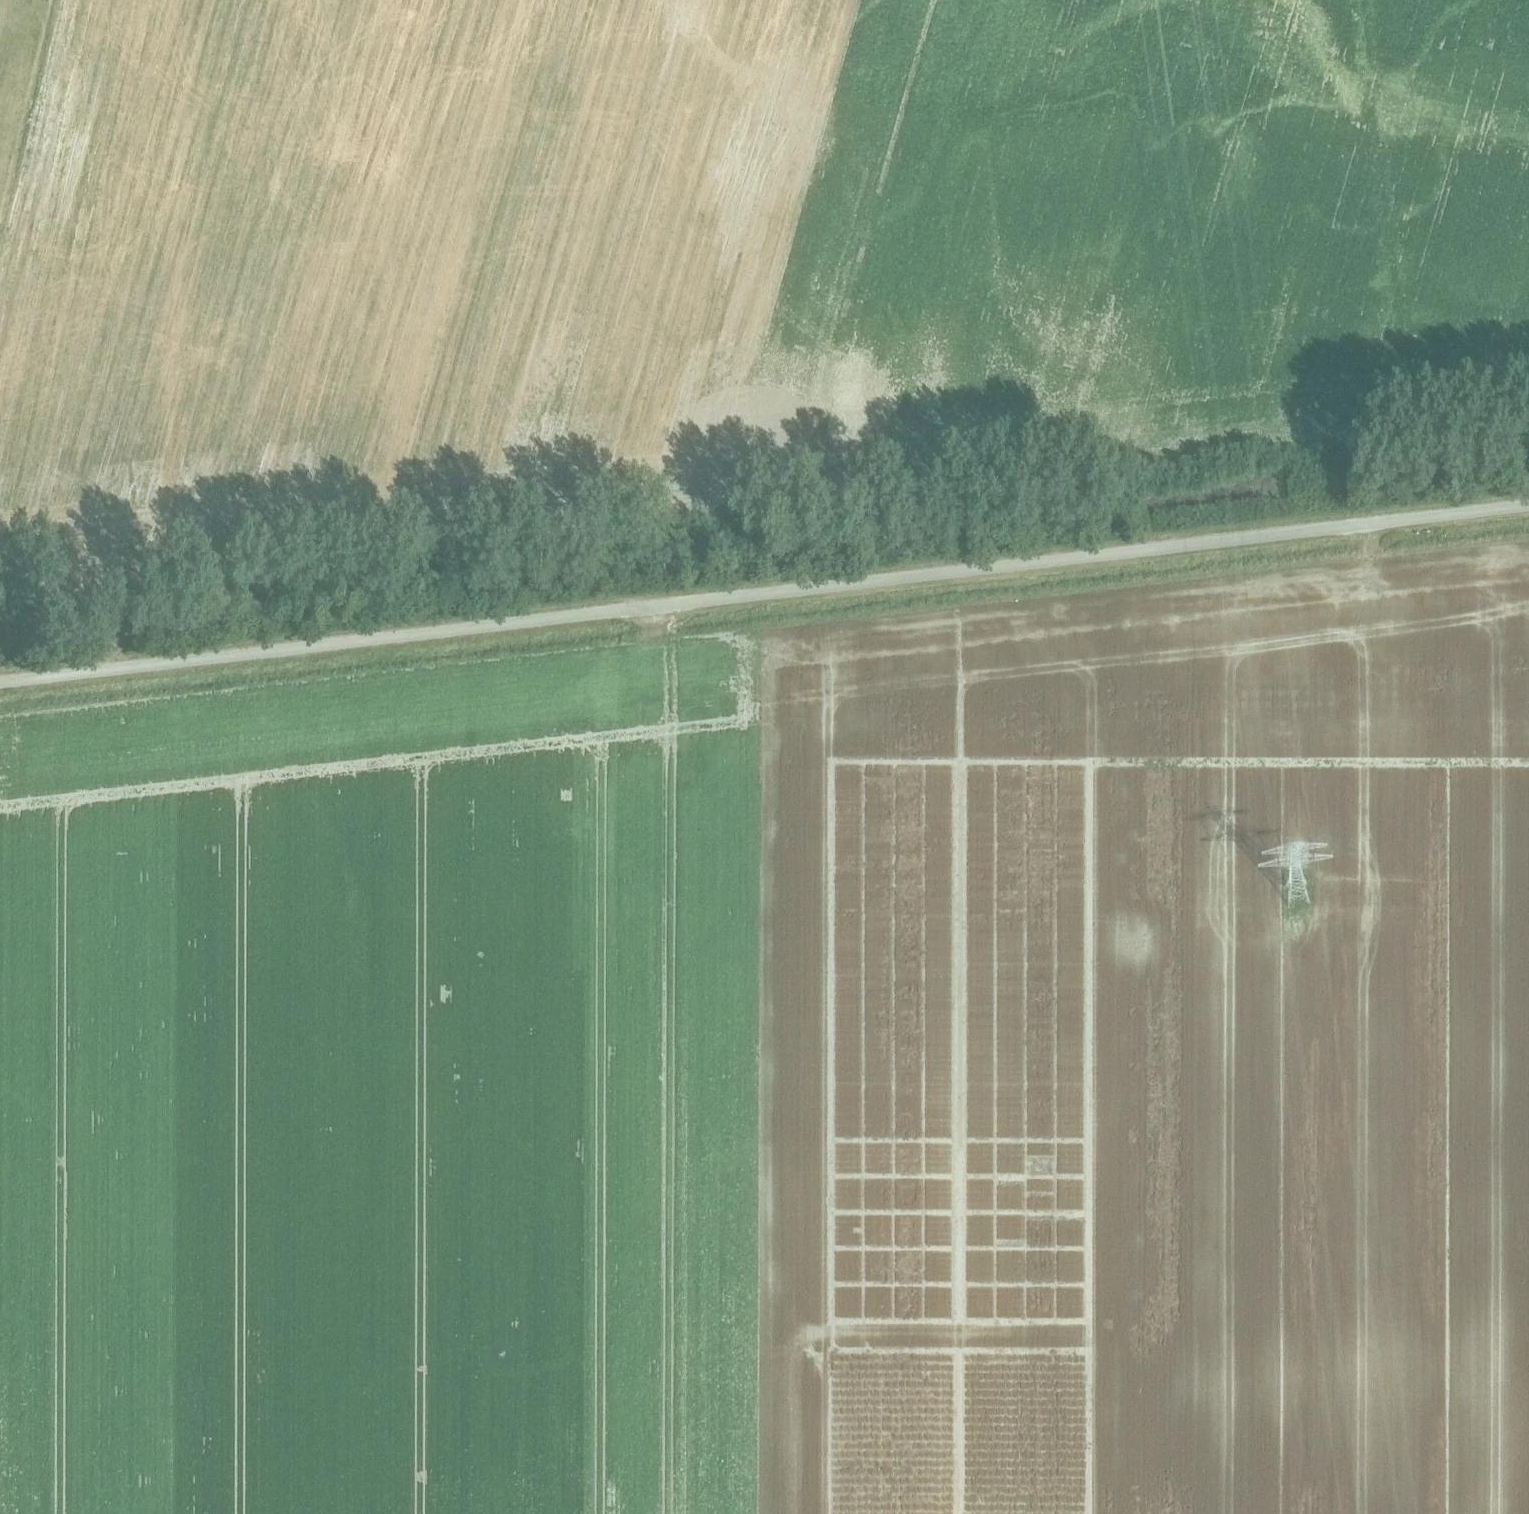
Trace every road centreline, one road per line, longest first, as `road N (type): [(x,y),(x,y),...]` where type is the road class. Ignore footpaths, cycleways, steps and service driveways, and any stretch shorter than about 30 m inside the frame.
road 1 (unclassified): [(0,686),(1528,509)]

